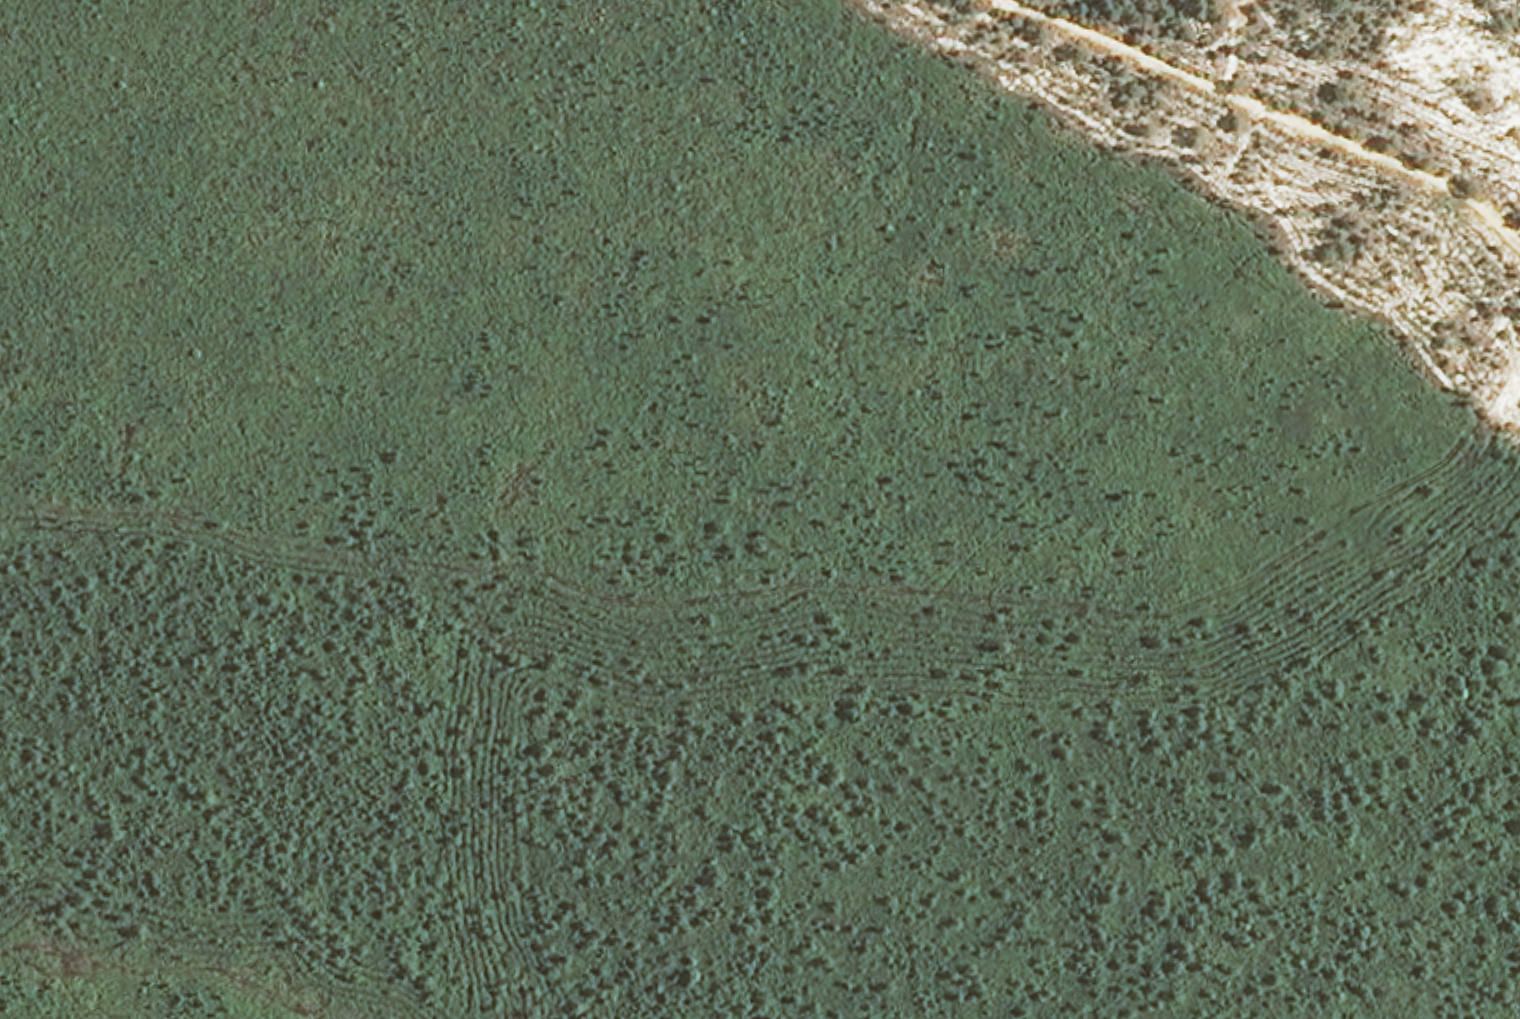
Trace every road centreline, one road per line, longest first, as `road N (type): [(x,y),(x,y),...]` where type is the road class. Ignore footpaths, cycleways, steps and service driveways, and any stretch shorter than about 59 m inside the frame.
road 1 (residential): [(1519,247),(1422,181),(1051,0)]

